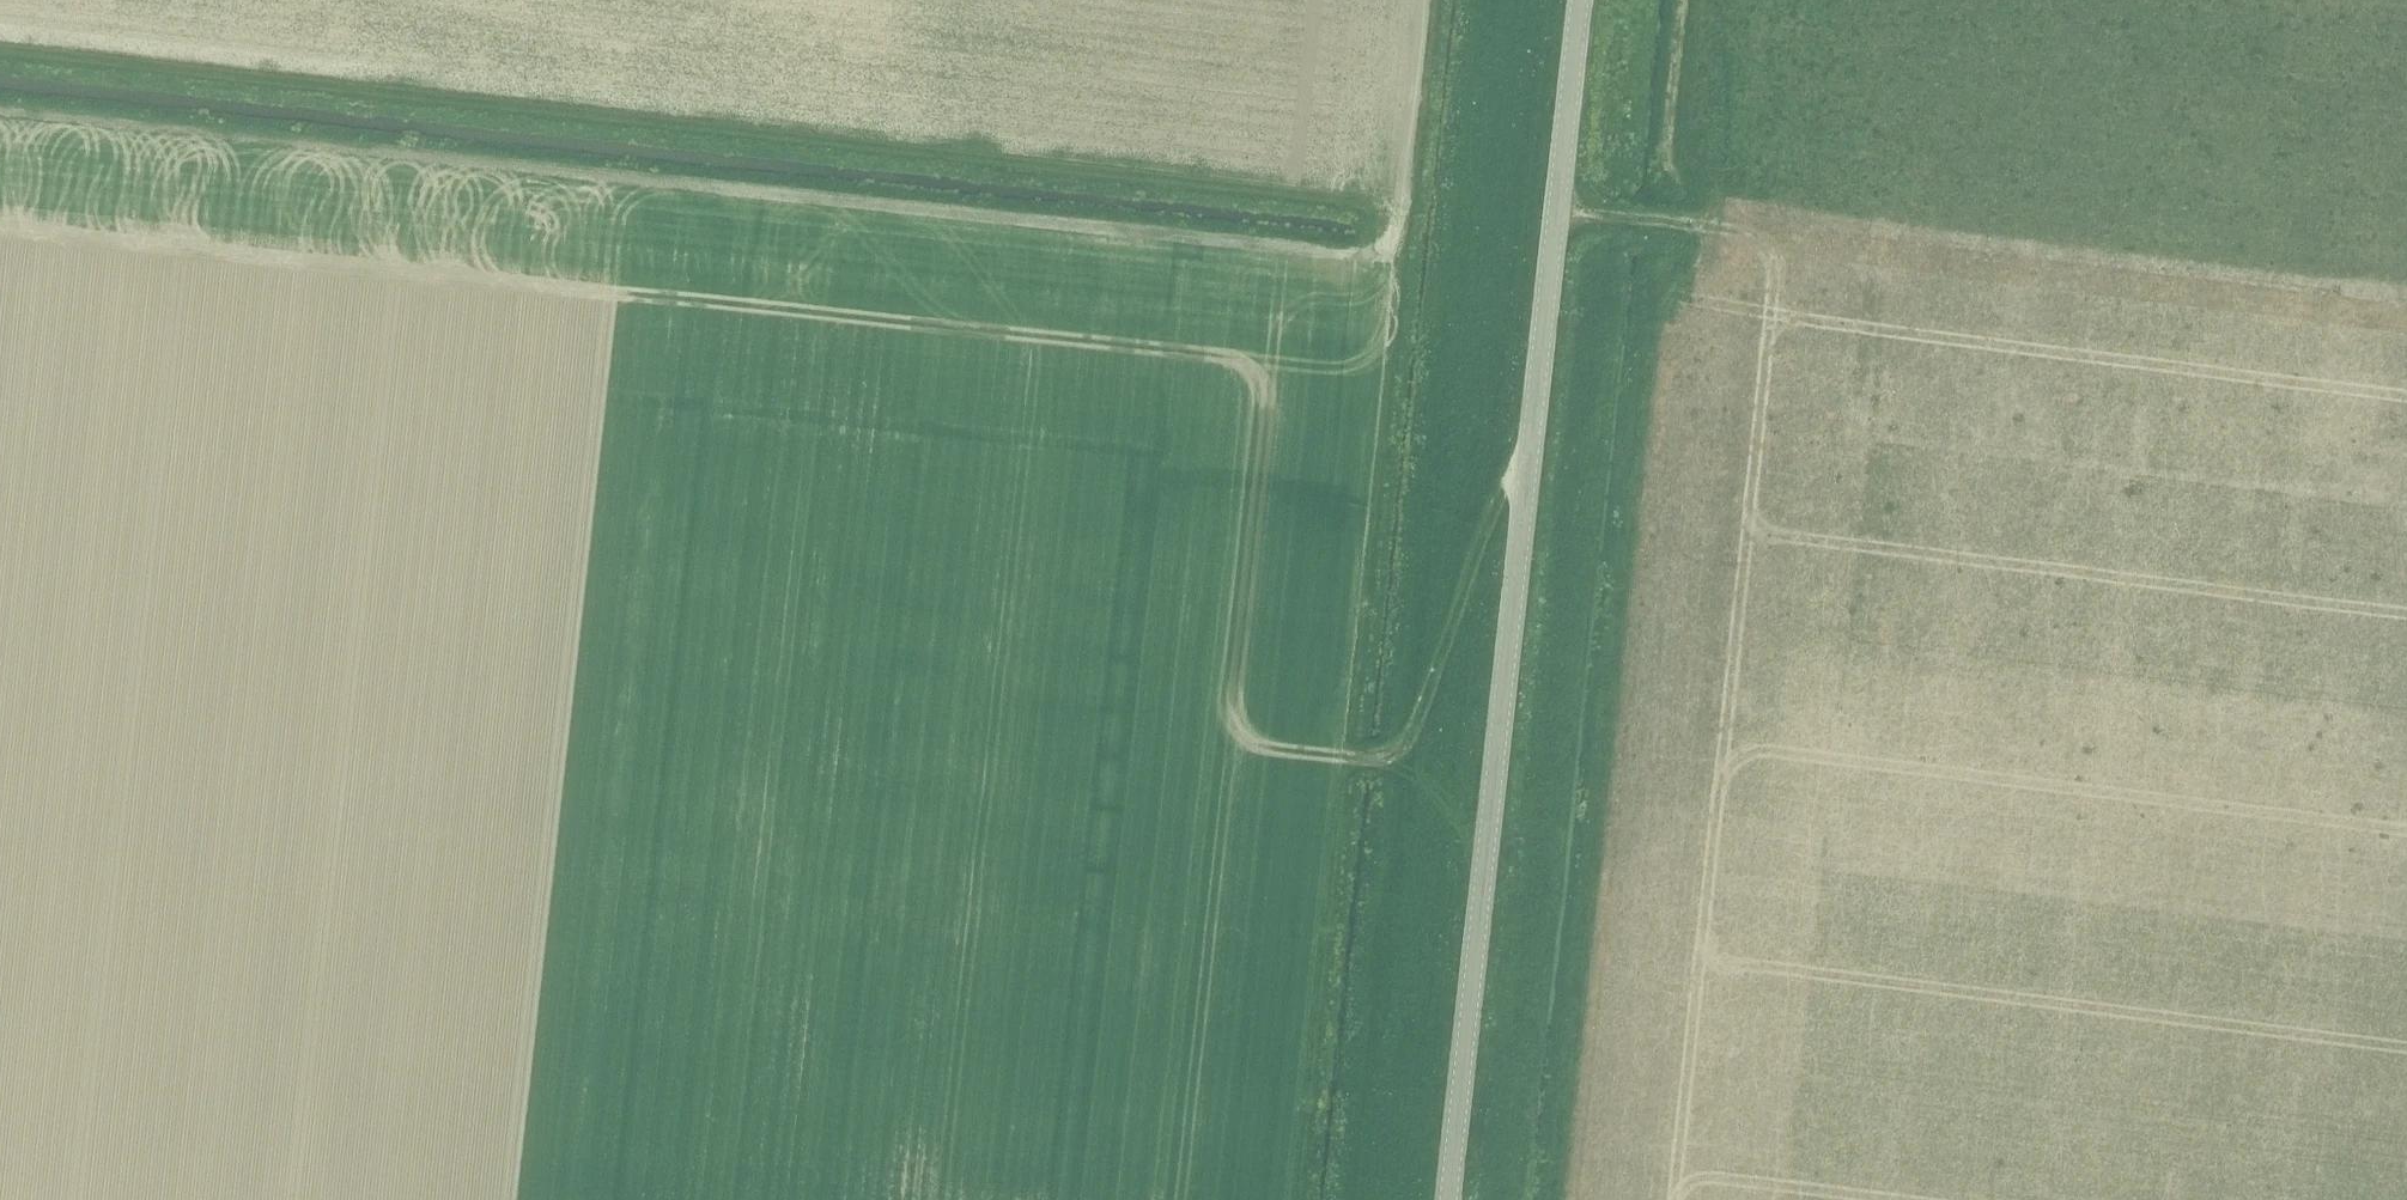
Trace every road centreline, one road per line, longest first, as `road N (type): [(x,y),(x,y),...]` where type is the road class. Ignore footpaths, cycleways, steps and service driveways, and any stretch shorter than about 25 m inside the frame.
road 1 (tertiary): [(1446,1199),(1580,0)]

